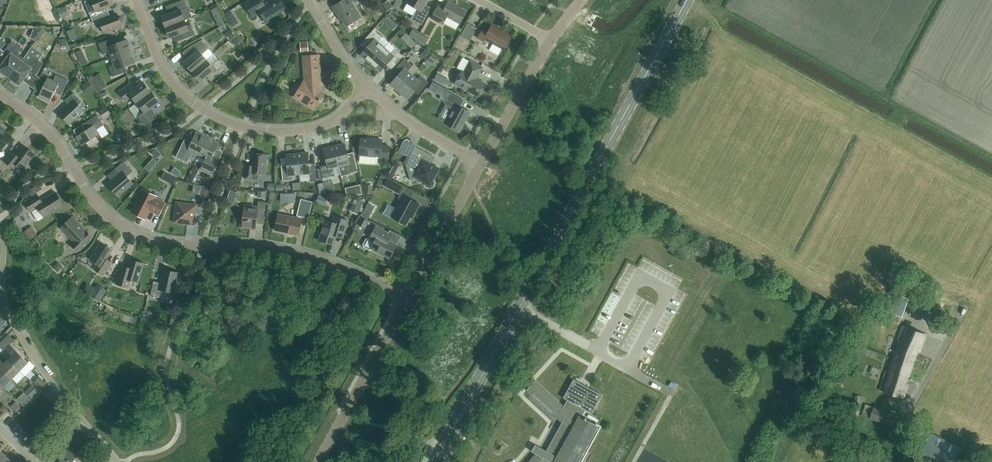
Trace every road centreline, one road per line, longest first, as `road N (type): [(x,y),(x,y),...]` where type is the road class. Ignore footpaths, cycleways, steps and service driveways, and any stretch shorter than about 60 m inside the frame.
road 1 (tertiary): [(434,461),(690,0)]
road 2 (residential): [(408,298),(309,256),(175,244),(125,227),(89,195),(47,129),(0,91)]
road 3 (residential): [(367,88),(340,116),(303,130),(228,123),(176,88),(137,0)]
road 4 (unclassified): [(319,461),(408,298)]
road 5 (unclassified): [(408,298),(480,162)]
road 6 (residential): [(901,461),(906,414),(951,332)]
road 7 (unclassified): [(480,162),(547,41)]
road 8 (residential): [(480,162),(420,130),(367,88)]

